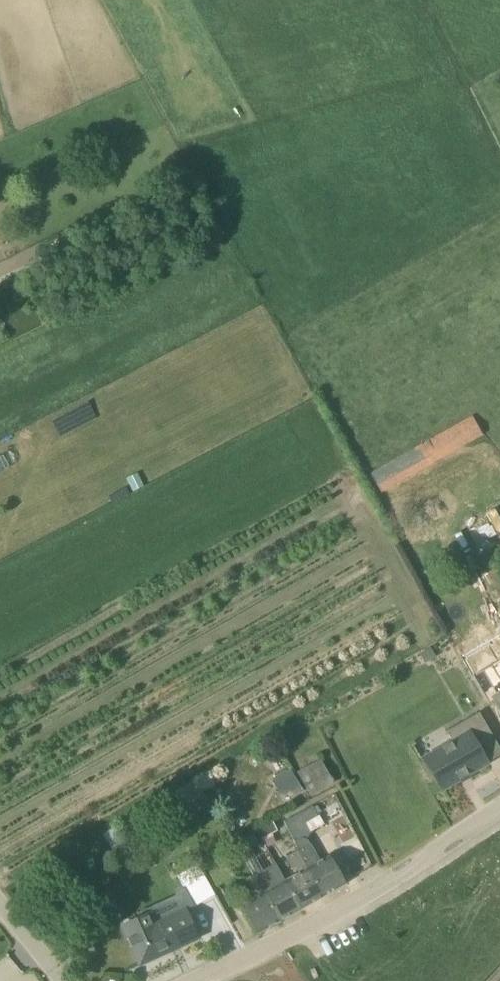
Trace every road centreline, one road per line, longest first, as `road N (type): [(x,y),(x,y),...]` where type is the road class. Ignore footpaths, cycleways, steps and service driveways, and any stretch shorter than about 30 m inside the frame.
road 1 (unclassified): [(201,980),(499,815)]

